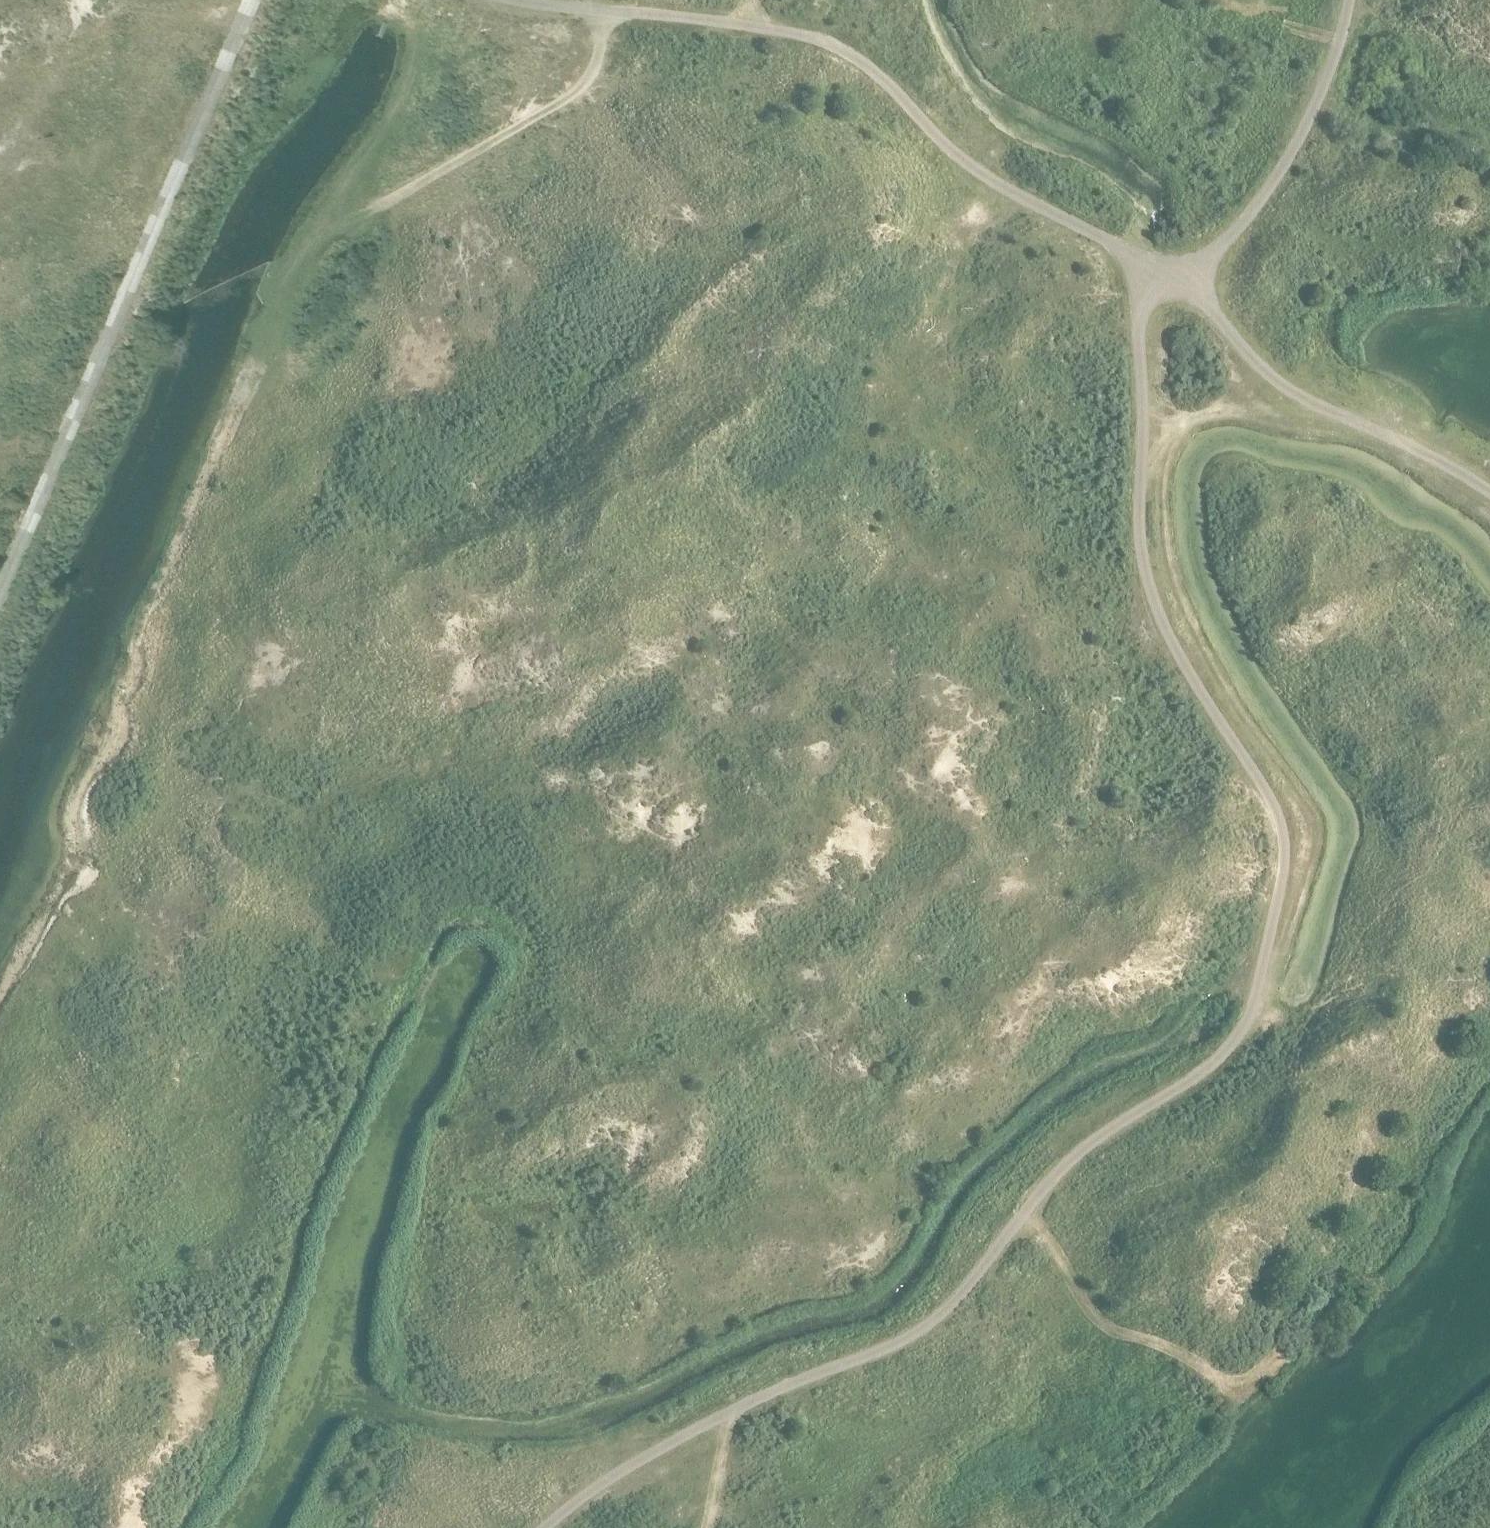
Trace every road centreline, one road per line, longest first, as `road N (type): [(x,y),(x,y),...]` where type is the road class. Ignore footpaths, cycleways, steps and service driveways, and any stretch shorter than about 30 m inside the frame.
road 1 (track): [(1489,492),(1296,399),(1175,280),(969,166),(882,78),(829,42),(752,24),(517,0)]
road 2 (track): [(0,594),(252,0)]

